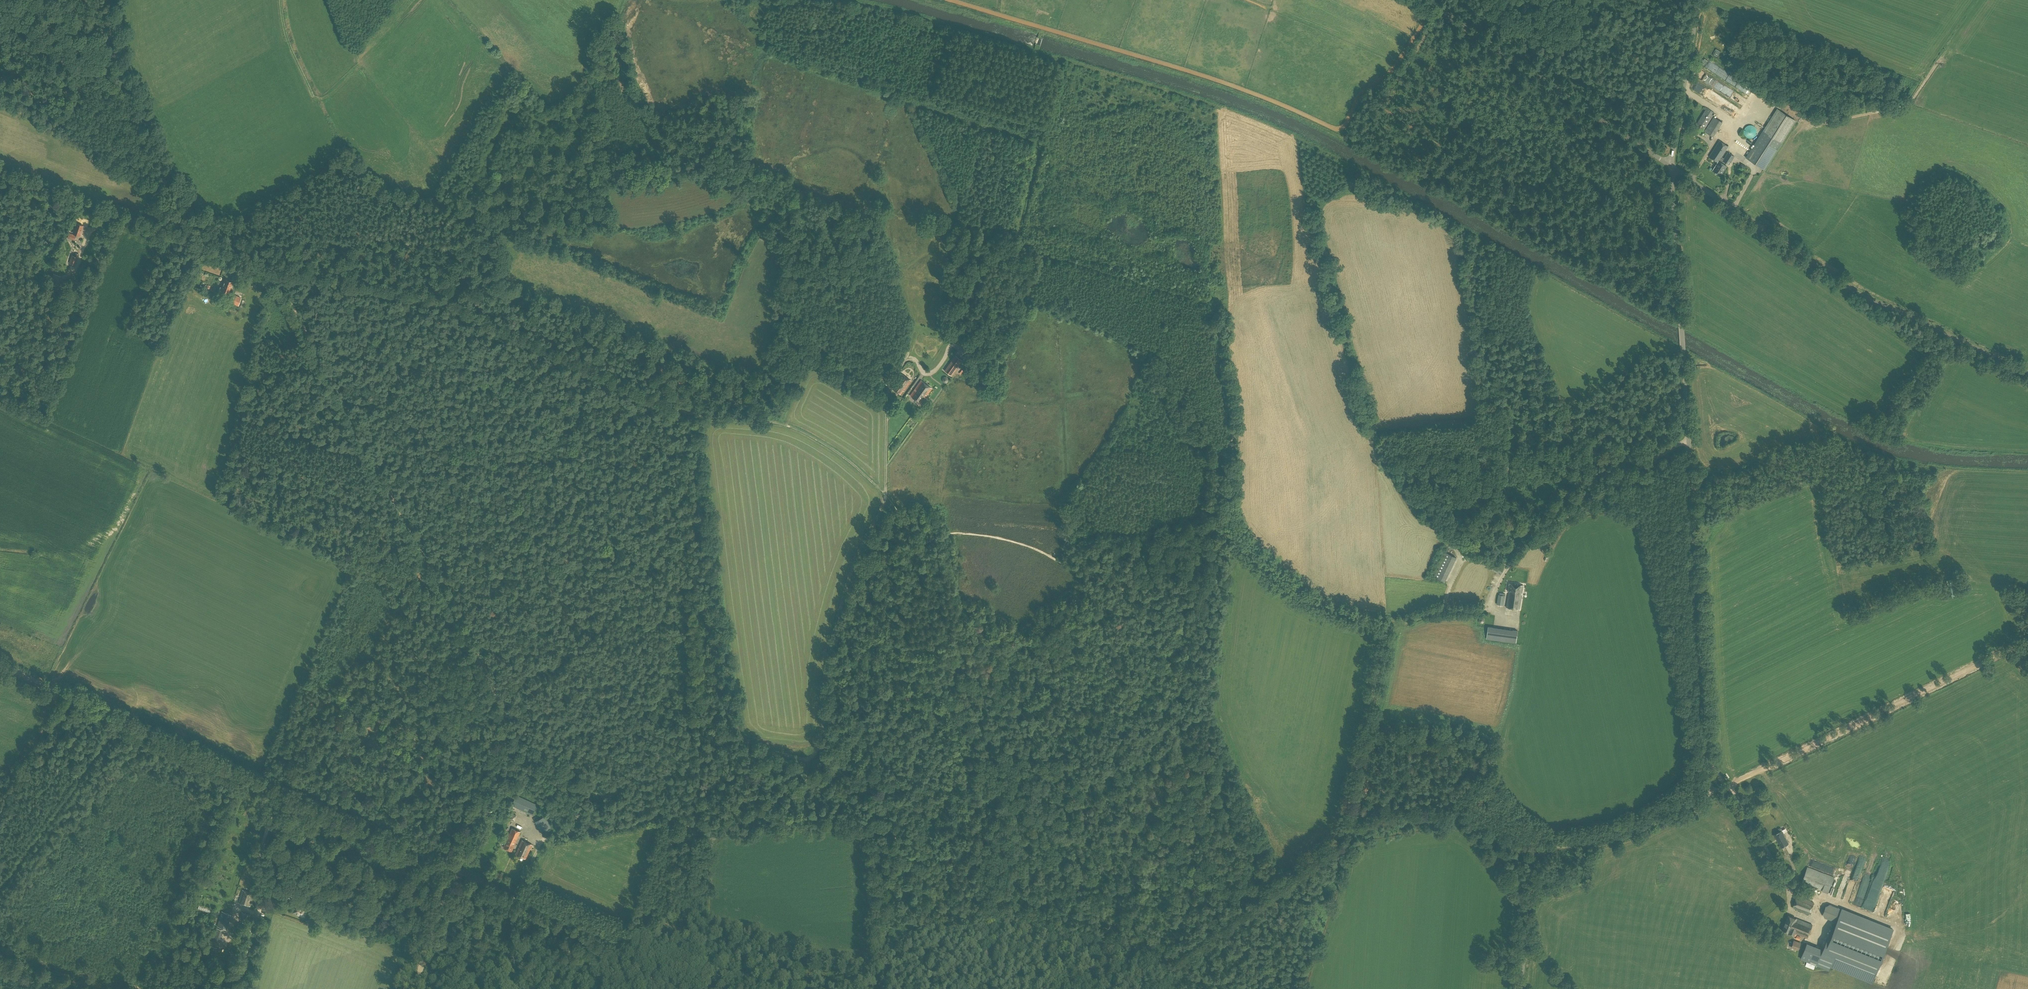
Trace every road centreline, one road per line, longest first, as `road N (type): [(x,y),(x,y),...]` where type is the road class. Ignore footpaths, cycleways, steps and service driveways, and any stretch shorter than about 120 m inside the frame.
road 1 (track): [(415,988),(504,715),(273,273)]
road 2 (unclassified): [(514,895),(547,840),(672,813),(767,753),(814,756),(830,637),(885,499),(891,383)]
road 3 (unclassified): [(1520,988),(1539,854),(1610,843),(1708,790),(1688,443)]
road 4 (track): [(273,273),(450,303),(693,415)]
road 5 (unclassified): [(514,895),(119,721)]
road 6 (unclassified): [(2027,372),(1862,295),(1671,167)]
road 7 (track): [(1227,520),(1284,583),(1332,609),(1386,622),(1341,832)]
road 8 (track): [(1704,798),(2027,639)]
road 9 (track): [(918,544),(978,534),(1095,575),(1159,585),(1177,577),(1201,523),(1227,520)]
road 10 (unclassified): [(1671,167),(1426,0)]
road 11 (unclassified): [(273,273),(0,172)]
road 12 (unclassified): [(1688,443),(1671,167)]
road 13 (track): [(693,415),(772,421),(814,438),(878,487),(918,544)]
road 14 (track): [(1116,988),(1341,832)]
road 15 (track): [(886,405),(804,360),(753,387),(709,375),(693,415)]
road 16 (unclassified): [(724,988),(514,895)]
road 17 (unclassified): [(1509,567),(1538,535),(1688,443)]
road 18 (track): [(1227,520),(1230,395),(1213,304)]
road 19 (unclassified): [(119,721),(0,886)]
road 20 (track): [(1351,827),(1384,813),(1428,811),(1543,851)]
road 21 (track): [(883,792),(925,955),(924,988)]
road 22 (unclassified): [(1671,167),(1699,0)]
road 23 (track): [(874,699),(918,544)]
road 24 (track): [(1509,567),(1486,606),(1386,622)]
road 25 (track): [(1729,786),(1788,884),(1790,911)]
road 26 (unclassified): [(119,721),(0,667)]
road 27 (track): [(680,809),(772,795),(796,776)]

